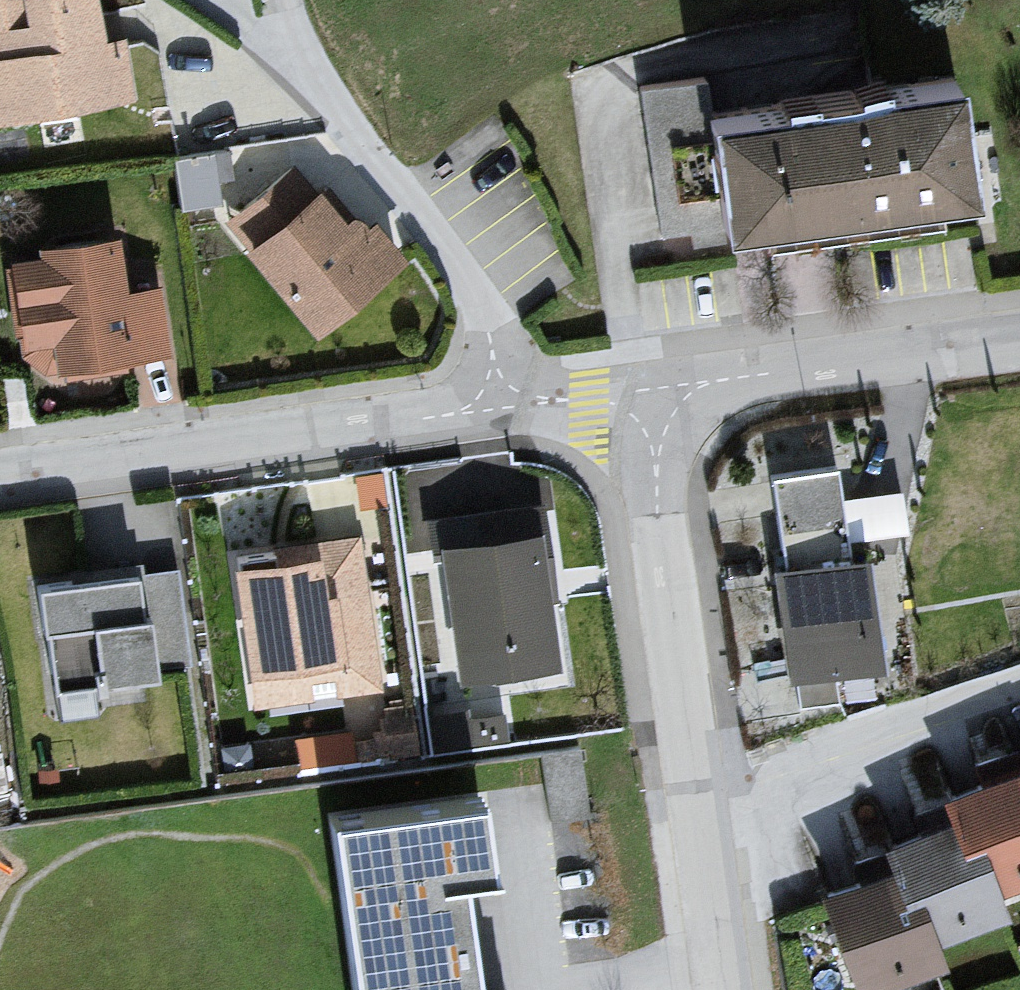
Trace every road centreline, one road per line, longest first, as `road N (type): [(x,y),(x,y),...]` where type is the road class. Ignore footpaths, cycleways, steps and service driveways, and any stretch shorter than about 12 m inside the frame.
road 1 (residential): [(716,989),(640,398)]
road 2 (residential): [(0,472),(495,402)]
road 3 (residential): [(495,402),(491,314),(297,49),(284,0)]
road 4 (residential): [(640,398),(1019,339)]
road 5 (residential): [(495,402),(640,398)]

